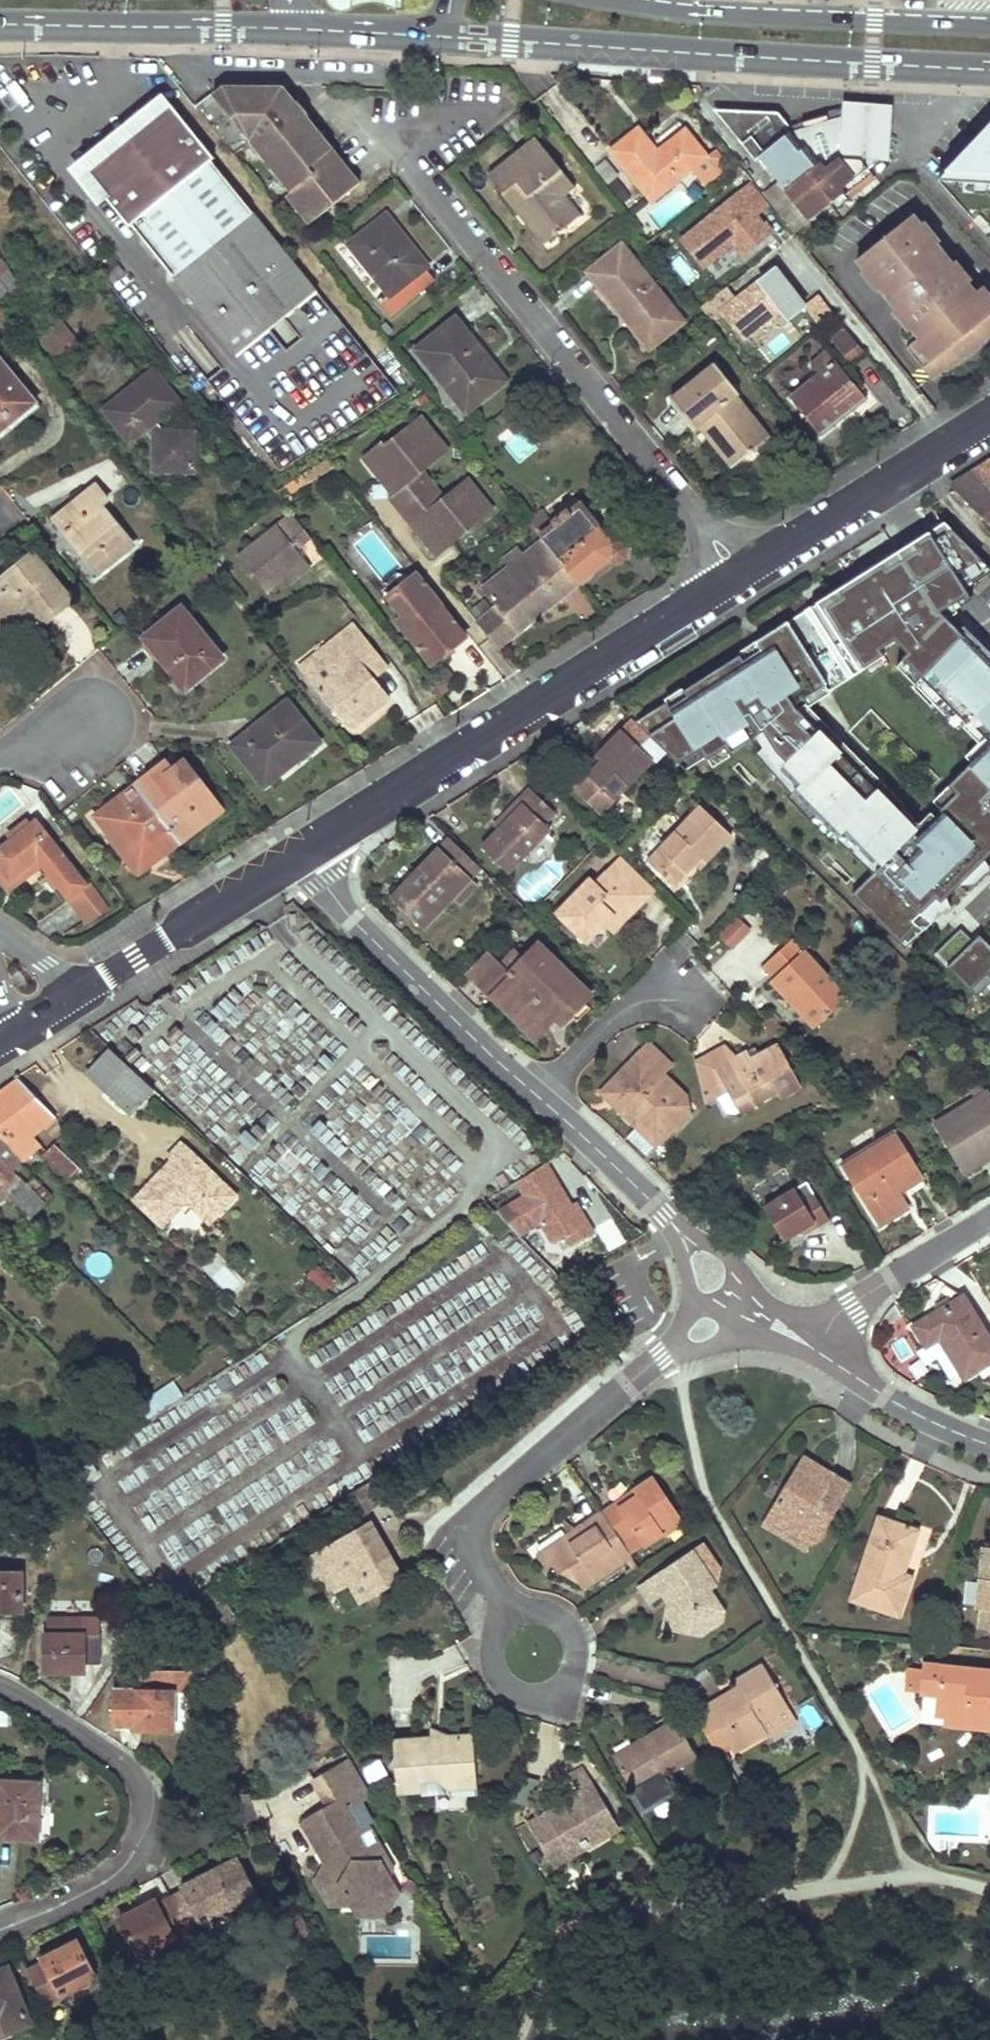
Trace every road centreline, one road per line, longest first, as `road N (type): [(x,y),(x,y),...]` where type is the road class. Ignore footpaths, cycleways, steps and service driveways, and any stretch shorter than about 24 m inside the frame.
road 1 (residential): [(306,849),(352,920),(747,1298)]
road 2 (primary): [(428,37),(989,70)]
road 3 (residential): [(741,580),(401,147)]
road 4 (tertiary): [(306,849),(741,580)]
road 5 (residential): [(747,1298),(626,1385),(453,1531),(514,1618)]
road 6 (residential): [(0,1930),(107,1880),(125,1865),(145,1817),(142,1789),(120,1762),(0,1684)]
road 7 (primary): [(989,27),(756,17),(618,0)]
road 8 (primary): [(0,23),(300,32)]
road 9 (tertiary): [(741,580),(989,418)]
road 10 (tertiary): [(80,993),(306,849)]
road 11 (residential): [(514,1618),(496,1639),(495,1667),(513,1688),(539,1694),(563,1682),(574,1650),(562,1625),(529,1613)]
road 12 (residential): [(818,1352),(851,1306),(989,1217)]
road 13 (residential): [(818,1352),(885,1397),(989,1445)]
road 14 (residential): [(0,756),(81,714),(120,712)]
road 15 (primary): [(300,32),(428,37)]

